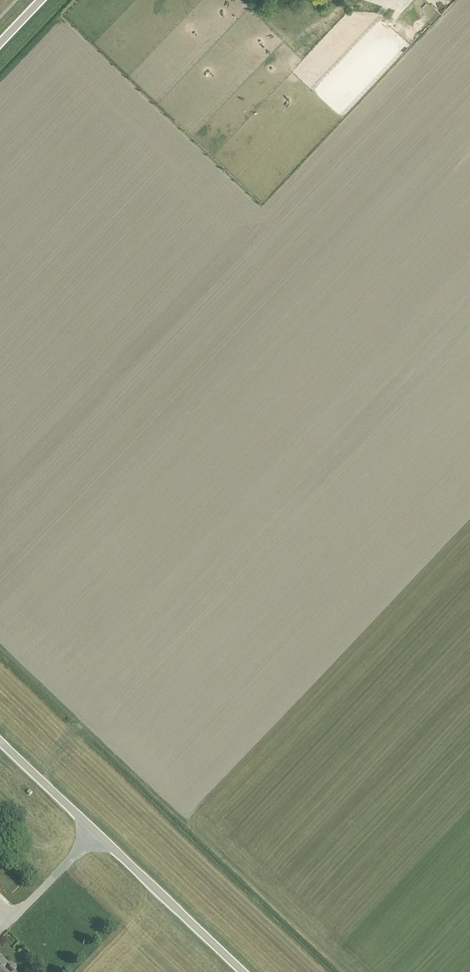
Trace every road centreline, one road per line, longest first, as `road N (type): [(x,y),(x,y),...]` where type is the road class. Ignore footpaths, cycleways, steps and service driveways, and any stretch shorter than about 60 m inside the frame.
road 1 (tertiary): [(247,971),(0,743)]

